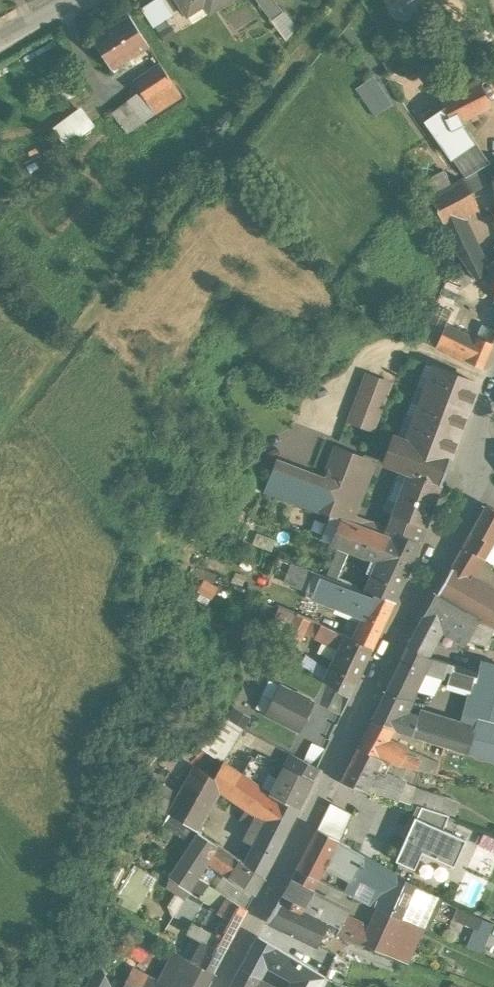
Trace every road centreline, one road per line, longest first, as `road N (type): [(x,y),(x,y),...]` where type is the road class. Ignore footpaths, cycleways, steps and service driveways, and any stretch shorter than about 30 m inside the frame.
road 1 (residential): [(493,405),(473,486),(223,986)]
road 2 (track): [(360,0),(0,472)]

